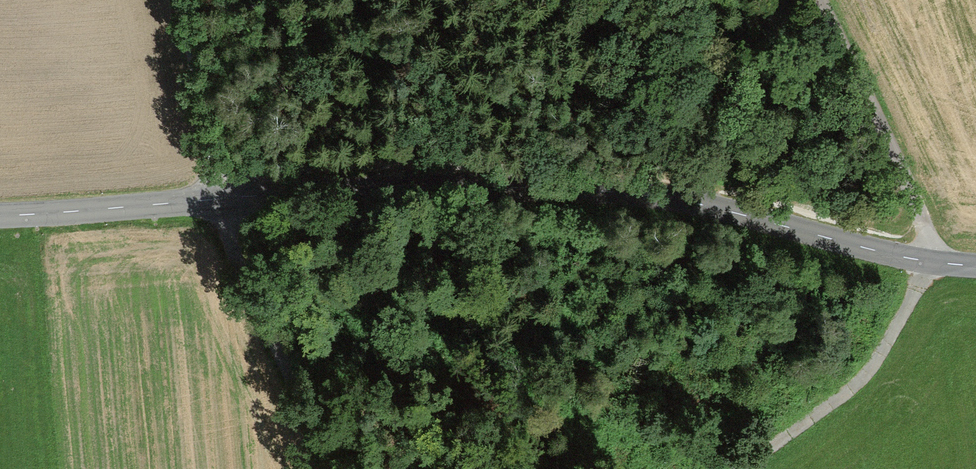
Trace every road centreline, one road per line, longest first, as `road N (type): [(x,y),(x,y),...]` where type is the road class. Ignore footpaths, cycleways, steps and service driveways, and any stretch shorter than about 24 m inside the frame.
road 1 (tertiary): [(0,213),(311,187),(658,195),(937,262),(975,262)]
road 2 (track): [(173,0),(229,241),(338,468)]
road 3 (track): [(816,0),(937,262)]

